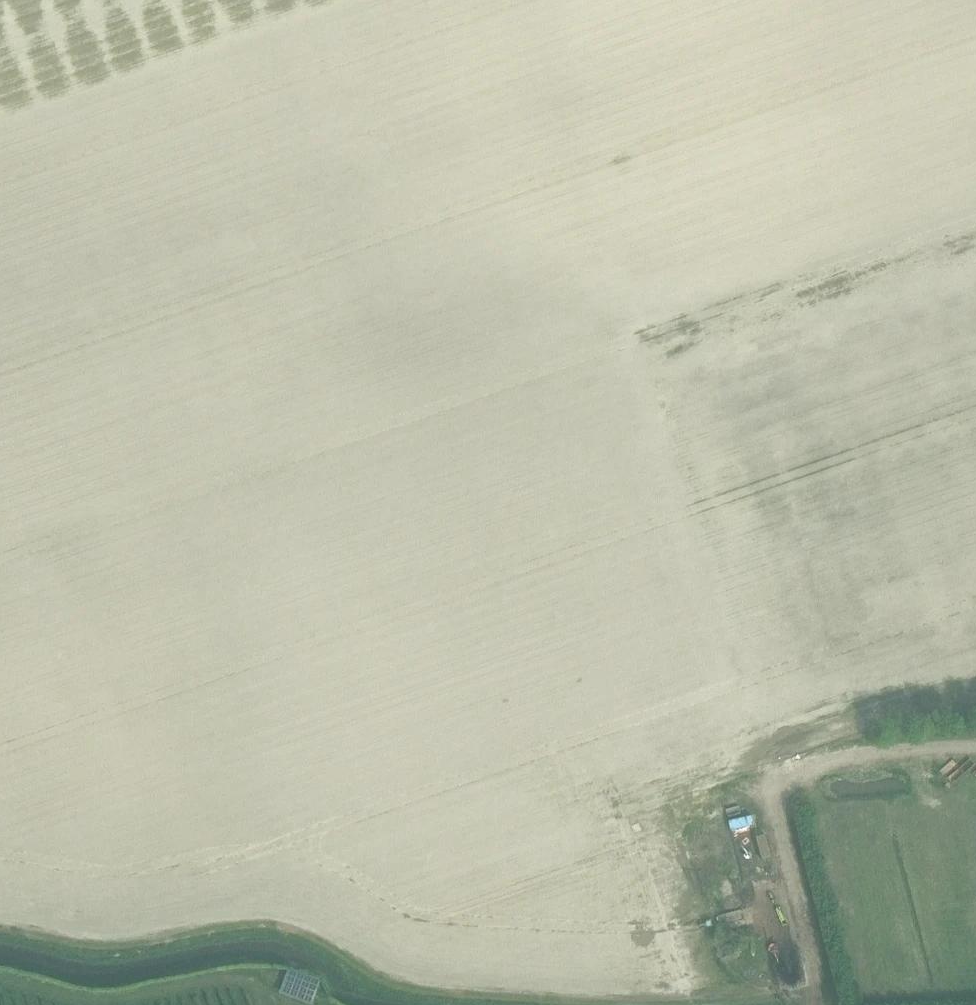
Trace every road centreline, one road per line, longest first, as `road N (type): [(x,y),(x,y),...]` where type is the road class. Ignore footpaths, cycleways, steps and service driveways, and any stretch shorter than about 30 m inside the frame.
road 1 (track): [(0,932),(114,949),(260,927),(305,937),(385,985),(510,1002),(688,1004),(825,992)]

